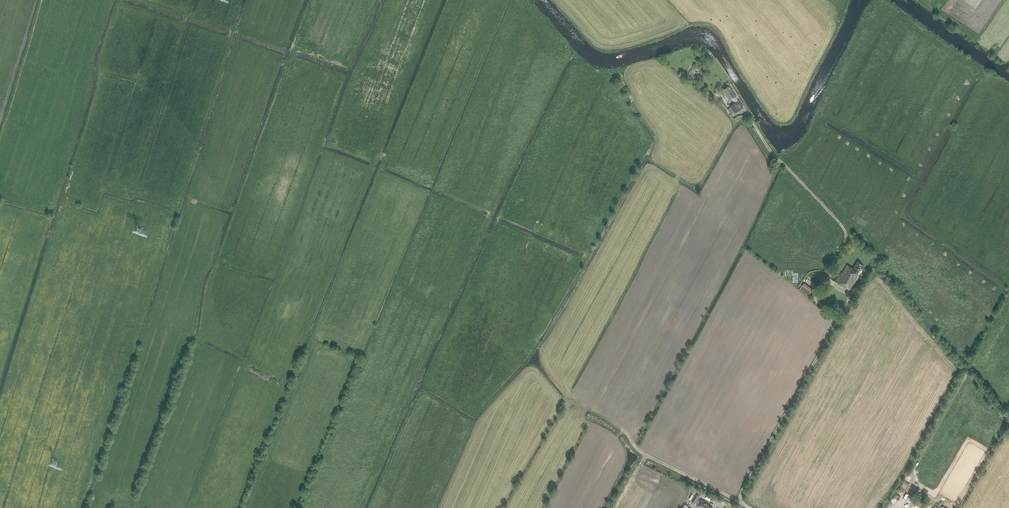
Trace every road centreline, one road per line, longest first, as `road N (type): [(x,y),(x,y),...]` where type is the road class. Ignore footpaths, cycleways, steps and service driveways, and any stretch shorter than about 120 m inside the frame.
road 1 (track): [(747,507),(741,495),(835,324),(815,297),(846,243),(845,231),(771,152),(745,112)]

